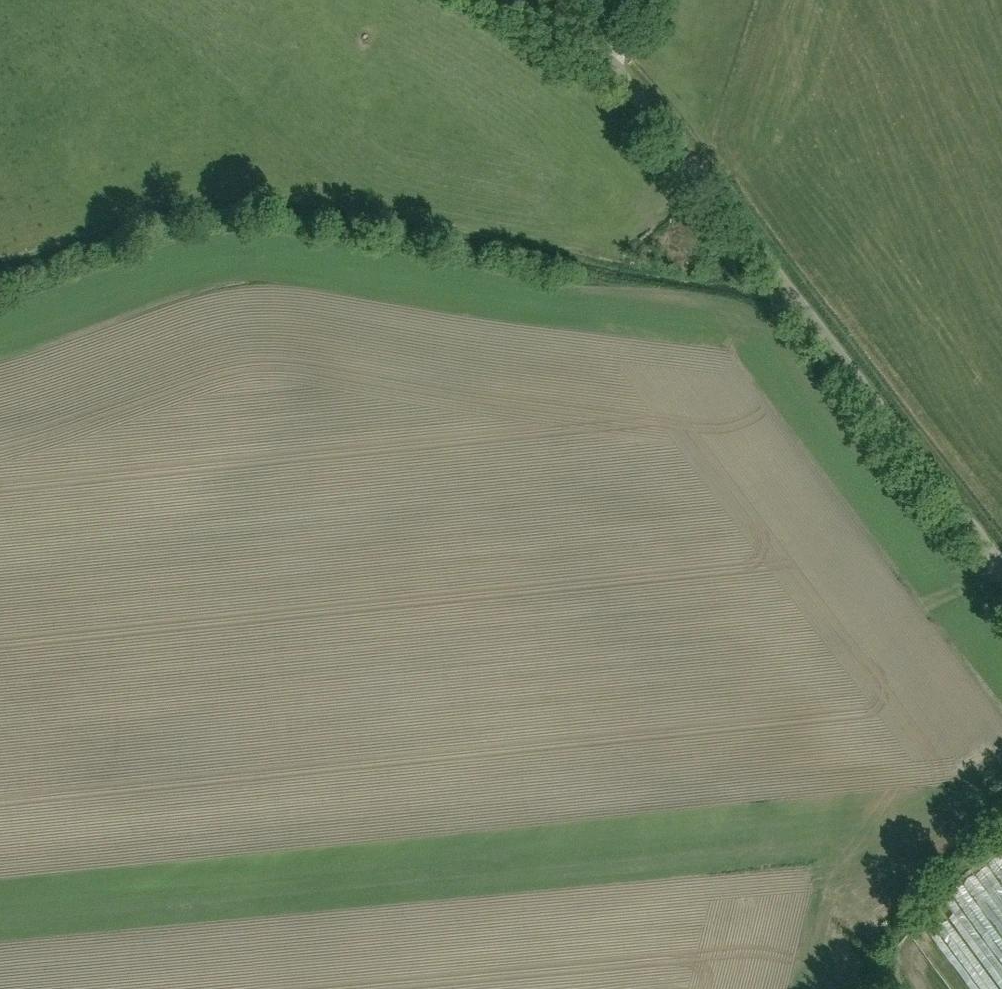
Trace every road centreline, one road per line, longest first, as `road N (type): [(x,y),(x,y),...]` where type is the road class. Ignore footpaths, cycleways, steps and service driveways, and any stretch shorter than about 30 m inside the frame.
road 1 (unclassified): [(1001,567),(638,96),(517,0)]

